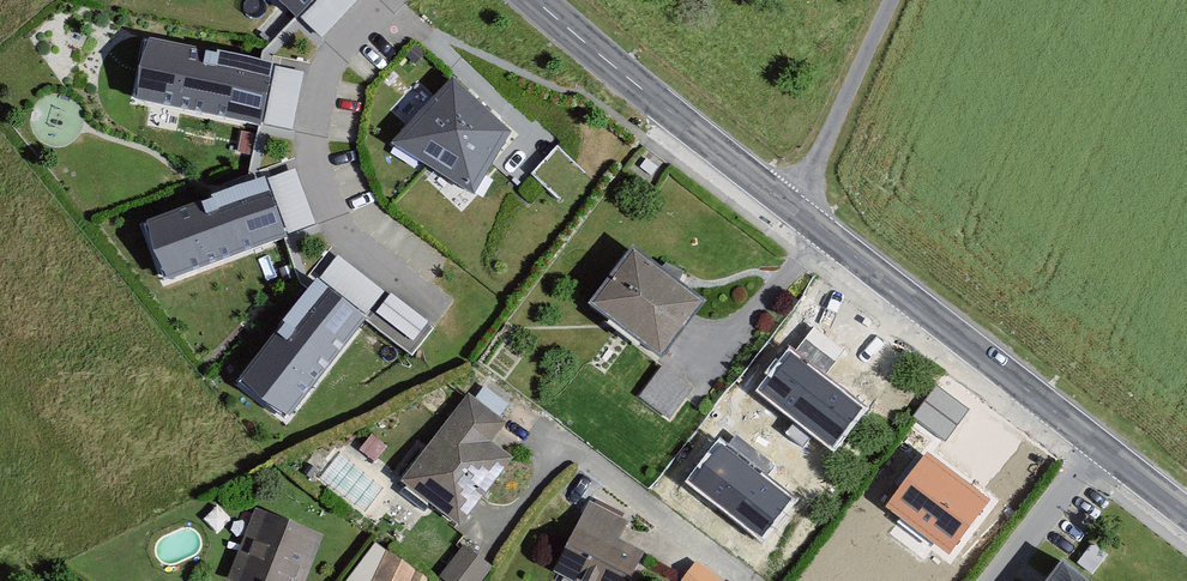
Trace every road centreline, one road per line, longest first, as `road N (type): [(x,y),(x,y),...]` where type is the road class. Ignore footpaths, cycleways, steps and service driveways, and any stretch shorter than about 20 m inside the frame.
road 1 (tertiary): [(535,0),(723,157),(1100,445)]
road 2 (residential): [(385,0),(325,68),(310,154),(344,237),(443,313)]
road 3 (residential): [(1100,445),(994,580)]

